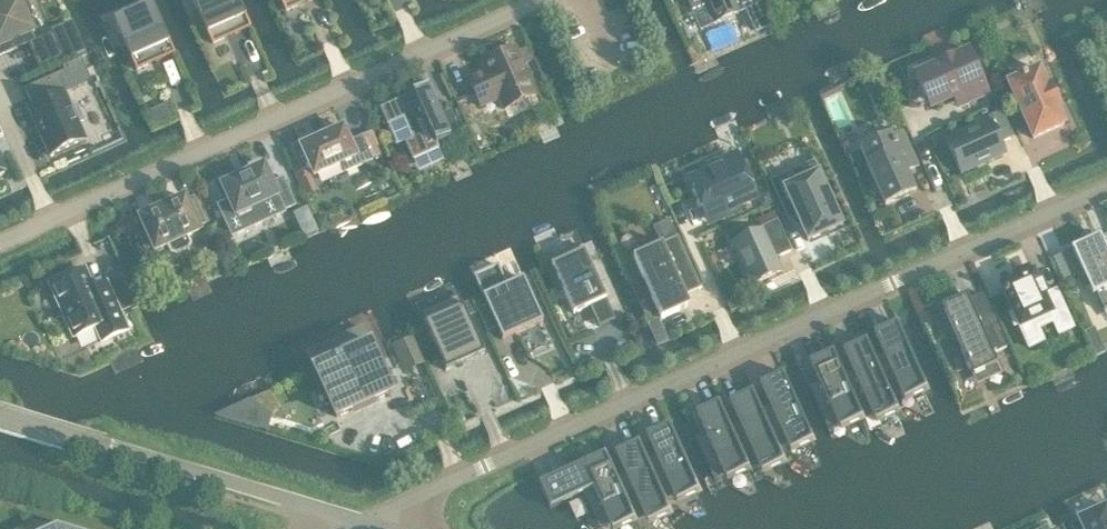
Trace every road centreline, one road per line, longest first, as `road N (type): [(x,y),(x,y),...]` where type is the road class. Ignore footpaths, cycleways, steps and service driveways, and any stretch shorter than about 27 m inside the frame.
road 1 (residential): [(357,523),(1106,187)]
road 2 (residential): [(538,0),(49,217)]
road 3 (unclassified): [(357,523),(0,414)]
road 4 (residential): [(0,107),(49,217)]

